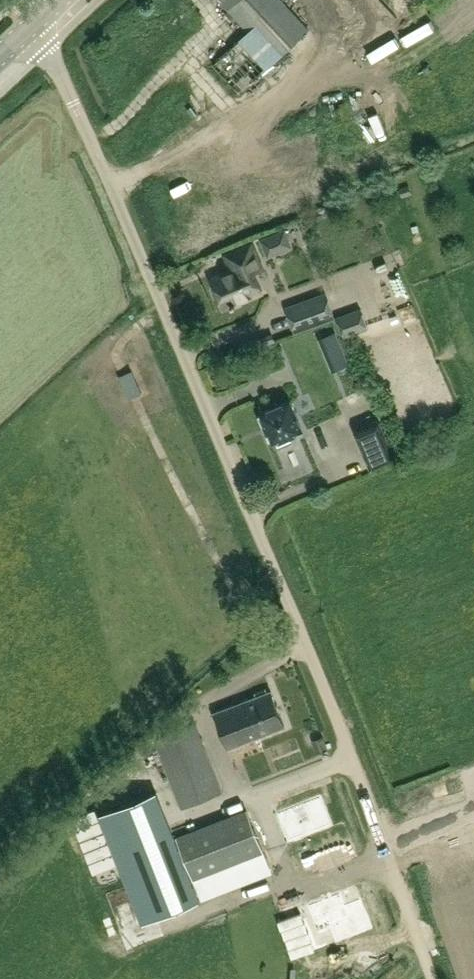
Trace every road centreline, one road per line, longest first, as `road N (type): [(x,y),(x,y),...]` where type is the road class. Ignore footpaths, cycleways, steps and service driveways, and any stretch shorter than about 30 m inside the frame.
road 1 (unclassified): [(433,978),(306,647),(49,49),(43,16)]

